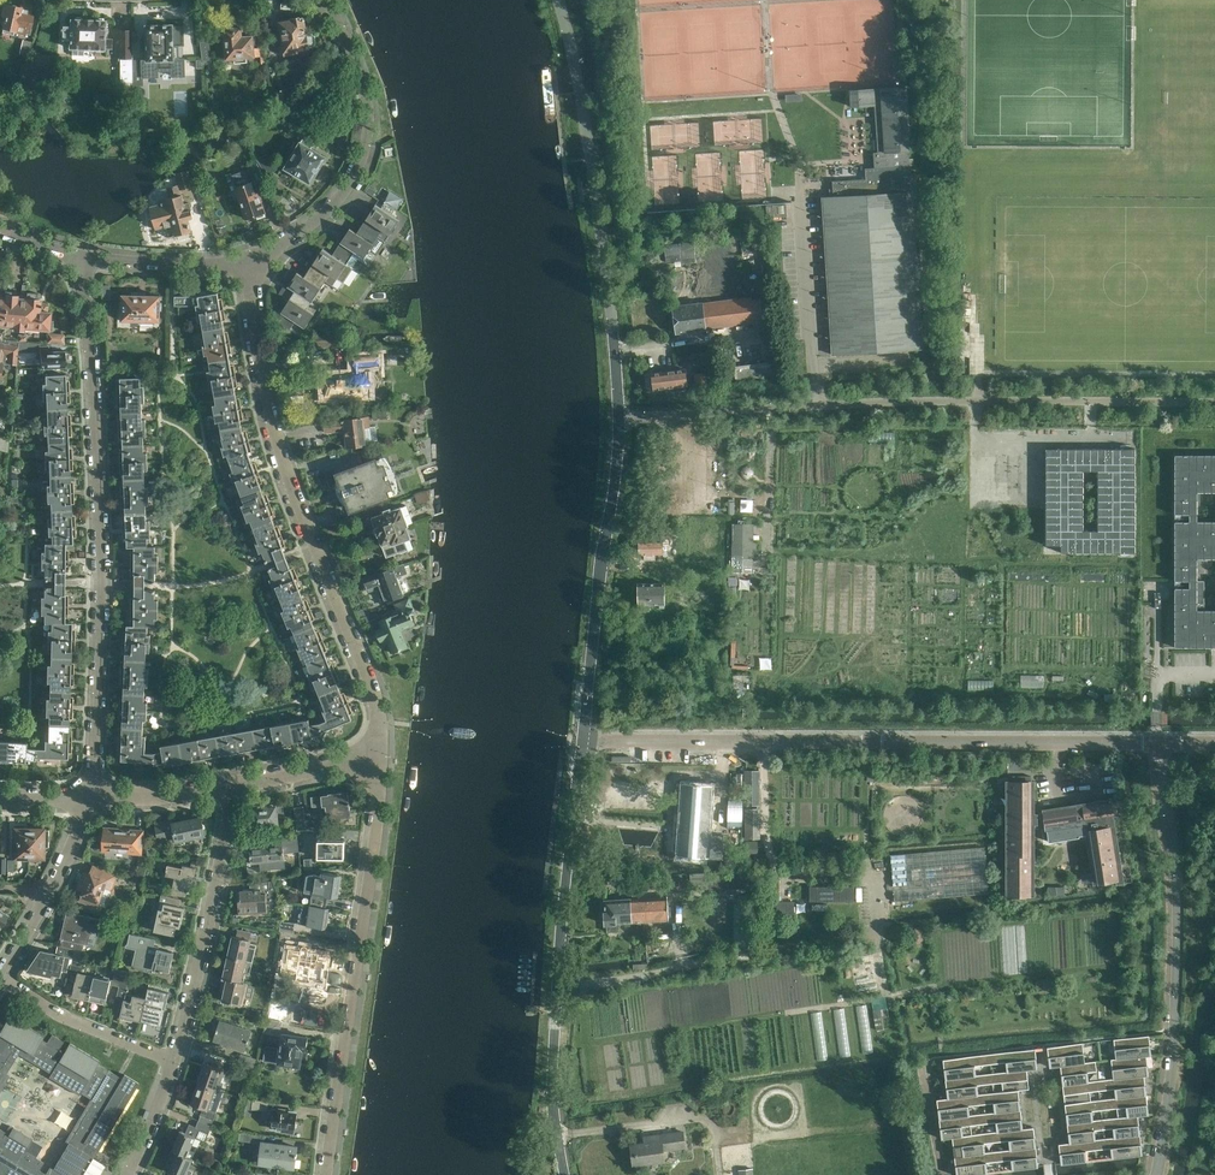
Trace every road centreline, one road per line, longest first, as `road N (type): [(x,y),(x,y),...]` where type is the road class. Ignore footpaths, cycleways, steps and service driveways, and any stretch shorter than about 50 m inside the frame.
road 1 (unclassified): [(620,414),(978,398),(1214,410)]
road 2 (unclassified): [(581,742),(1158,744)]
road 3 (residential): [(94,796),(99,436),(87,260)]
road 4 (residential): [(381,753),(371,690),(274,423),(247,264)]
road 5 (unclassified): [(570,1174),(554,1087),(555,1025),(581,742)]
road 6 (residential): [(1158,744),(1177,893),(1175,1036),(1156,1174)]
road 7 (residential): [(329,1174),(378,845),(381,753)]
road 8 (unclassified): [(620,414),(588,136),(561,0)]
road 9 (unclassified): [(581,742),(620,414)]
road 10 (residential): [(174,1061),(220,877),(233,784)]
road 11 (residential): [(0,976),(45,903),(94,796)]
road 12 (residential): [(174,1061),(0,985)]
road 13 (residential): [(368,146),(349,188),(326,211),(247,264)]
road 14 (residential): [(247,264),(87,260)]
road 15 (residential): [(368,146),(364,81),(332,0)]
road 16 (residential): [(233,784),(381,753)]
road 17 (residential): [(94,796),(233,784)]
road 18 (residential): [(130,1174),(174,1061)]

